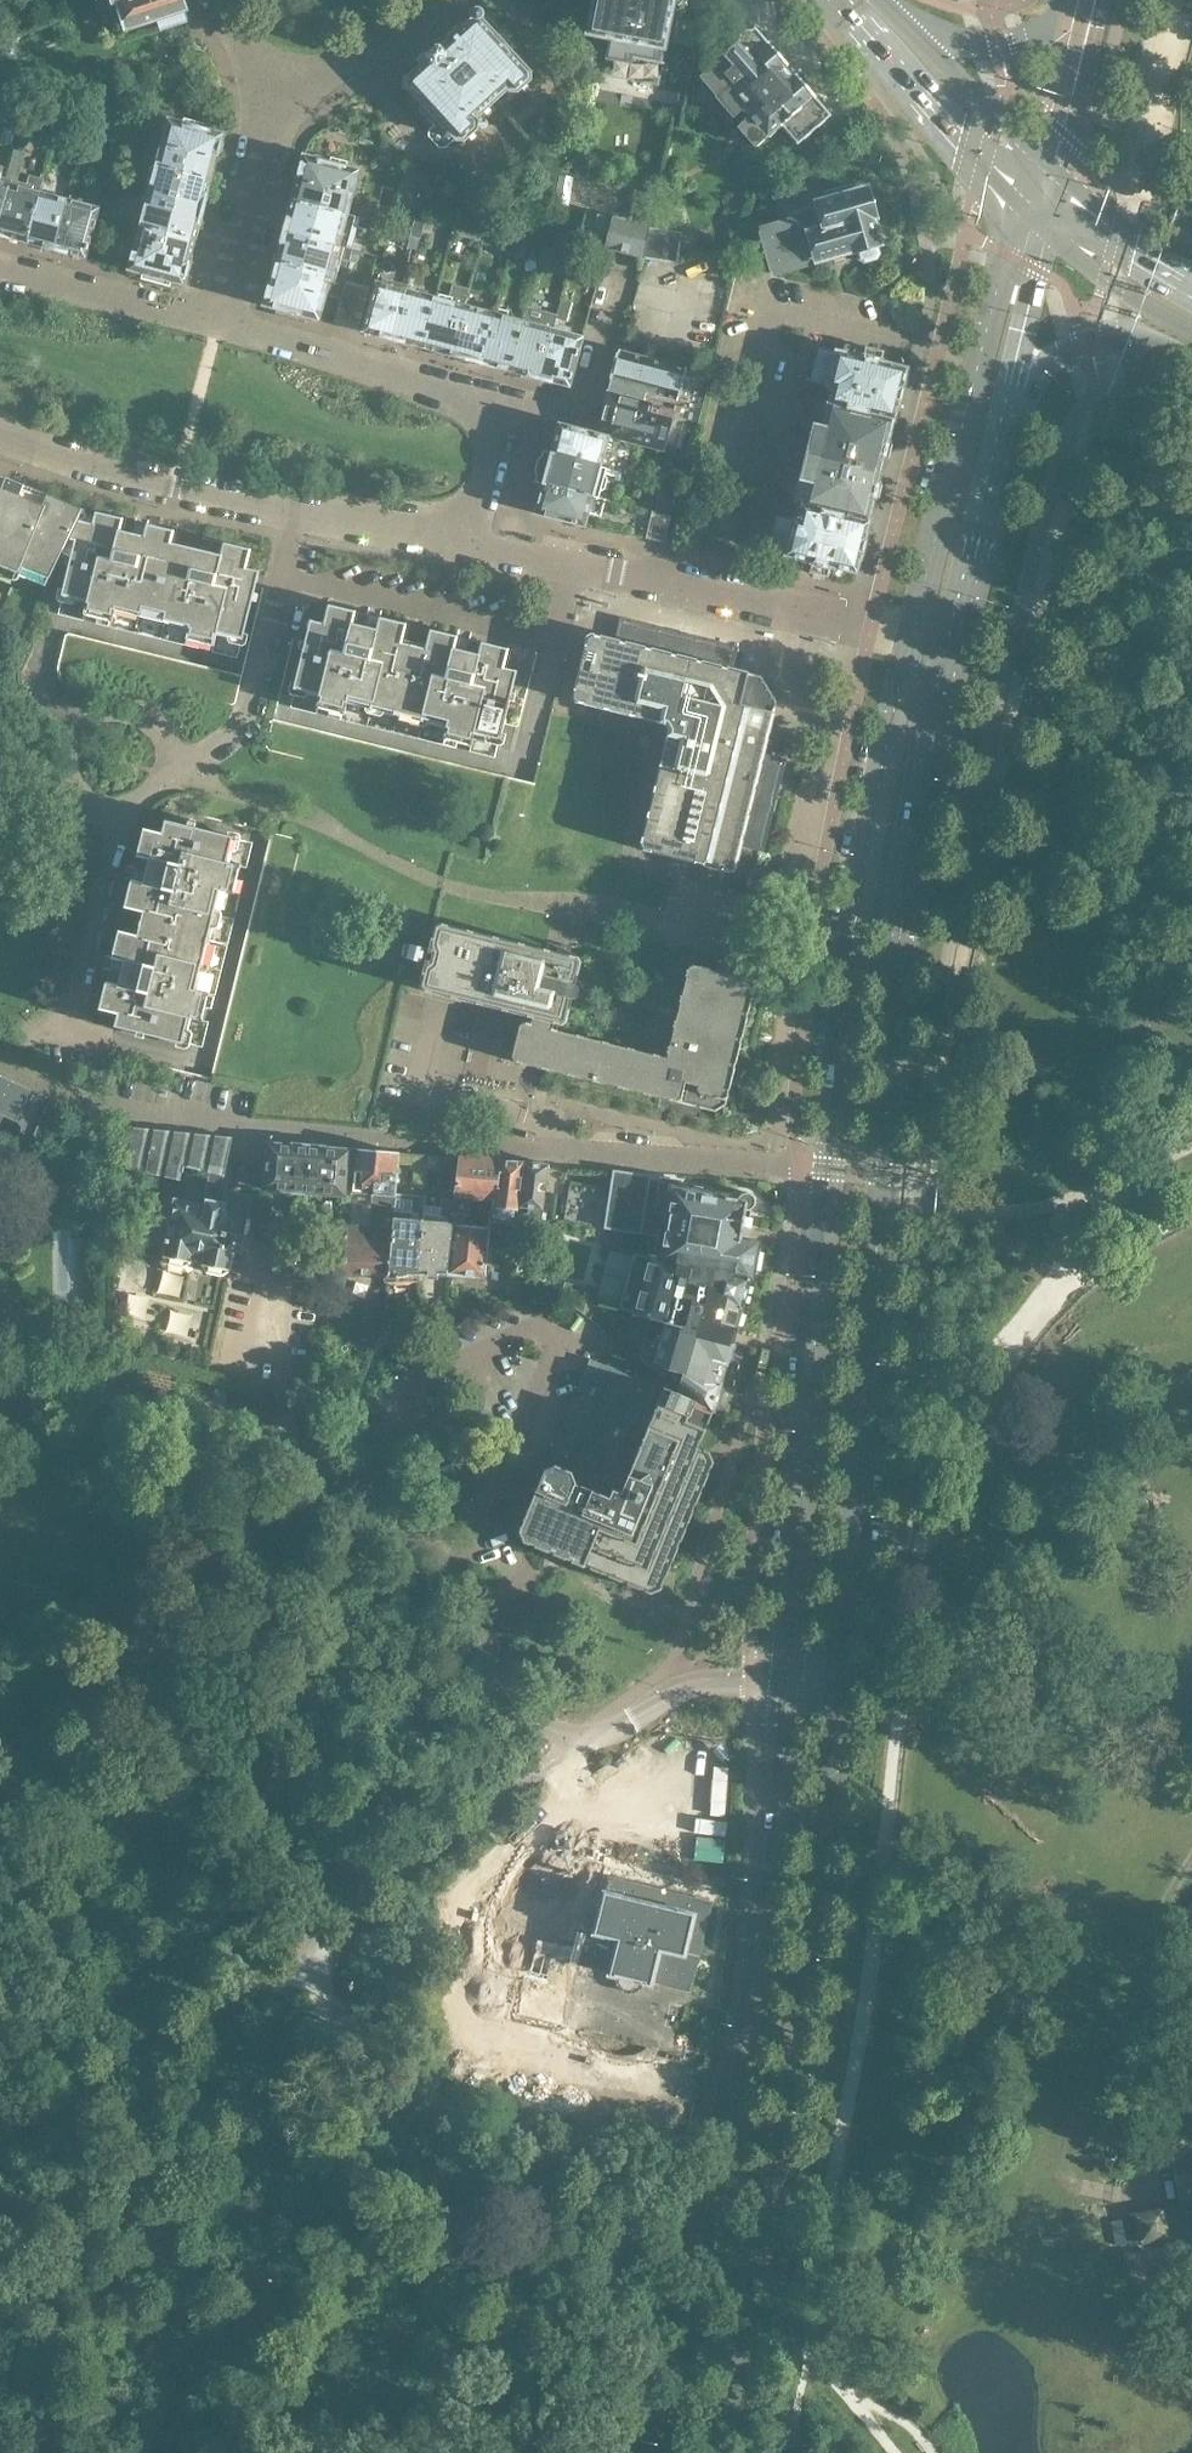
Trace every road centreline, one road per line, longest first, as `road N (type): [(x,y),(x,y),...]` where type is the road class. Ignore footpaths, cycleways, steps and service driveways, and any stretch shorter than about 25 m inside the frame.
road 1 (primary): [(838,1678),(915,798),(1011,405)]
road 2 (residential): [(832,1165),(134,1117),(0,1065)]
road 3 (primary): [(790,1677),(766,2005),(663,2452)]
road 4 (primary): [(714,2452),(808,2005),(838,1678)]
road 5 (residential): [(0,1390),(151,1402),(227,1428),(387,1502),(447,1579),(531,1715),(568,1751)]
road 6 (primary): [(912,636),(850,965),(832,1165)]
road 7 (primary): [(832,1165),(790,1677)]
road 8 (residential): [(478,545),(175,490),(0,425)]
road 9 (residential): [(912,636),(478,545)]
road 10 (residential): [(478,545),(511,430),(504,405),(480,387),(222,318)]
road 11 (primary): [(1028,212),(1005,254),(912,636)]
road 12 (secondary): [(838,0),(1028,212)]
road 13 (residential): [(222,318),(288,81)]
road 14 (residential): [(790,1677),(694,1683),(568,1751)]
road 15 (residential): [(222,318),(0,260)]
road 16 (primary): [(1011,405),(1054,357),(1089,341),(1190,331)]
road 17 (secondary): [(1052,168),(911,32)]
road 18 (residential): [(288,81),(342,78),(385,61),(434,23),(447,0)]
road 19 (tertiary): [(1080,0),(1046,29),(1012,42),(911,32)]
road 20 (primary): [(1011,405),(1046,229)]
road 21 (primary): [(1046,229),(1103,279),(1190,331)]
road 22 (primary): [(1191,273),(1117,226),(1052,168)]
road 23 (tertiary): [(1087,0),(1052,168)]

